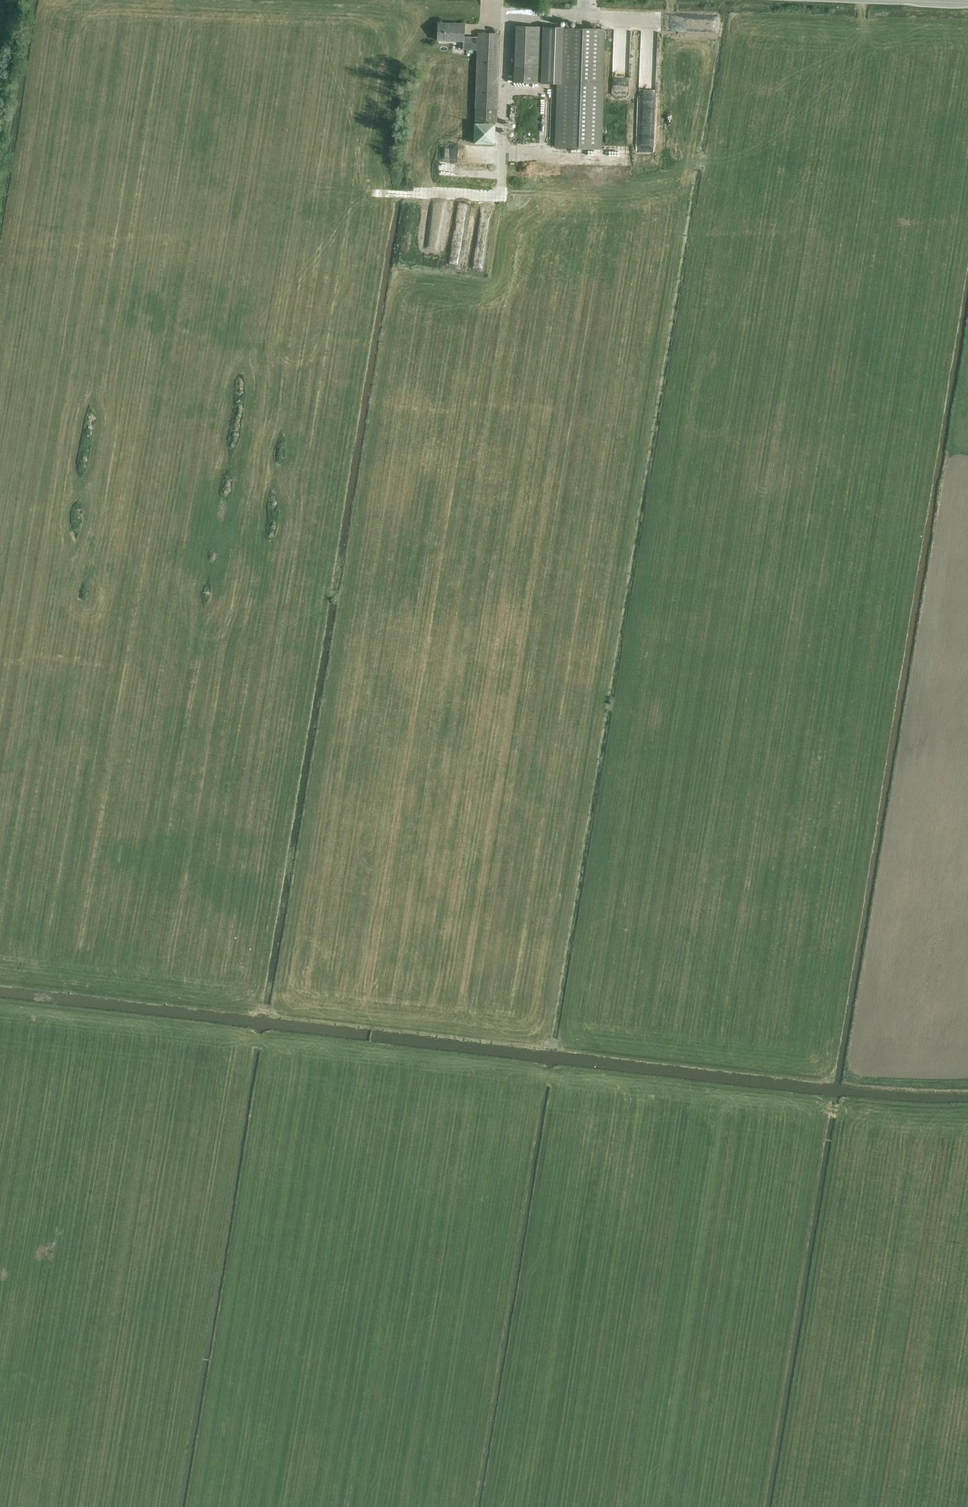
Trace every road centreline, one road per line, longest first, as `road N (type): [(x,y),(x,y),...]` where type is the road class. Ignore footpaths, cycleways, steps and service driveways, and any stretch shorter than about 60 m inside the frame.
road 1 (unclassified): [(967,5),(836,0)]

